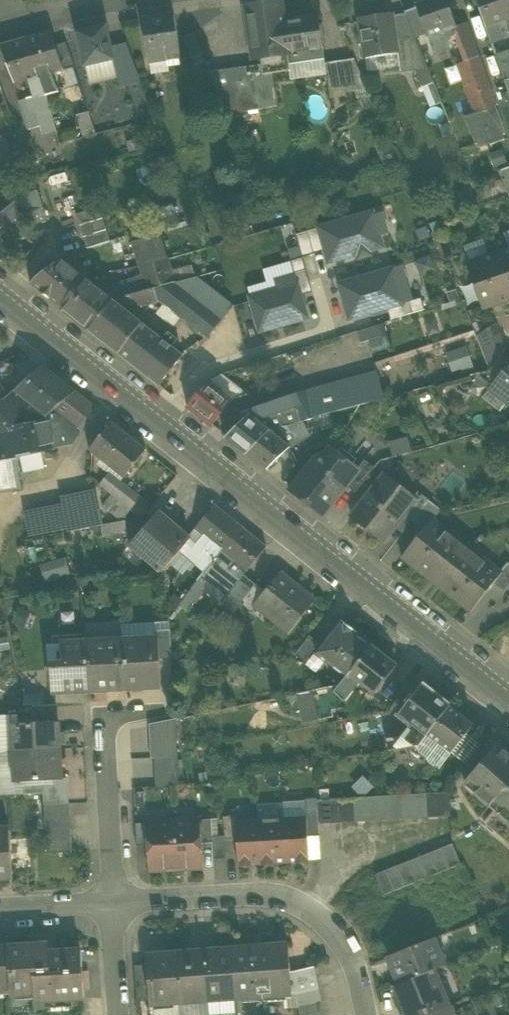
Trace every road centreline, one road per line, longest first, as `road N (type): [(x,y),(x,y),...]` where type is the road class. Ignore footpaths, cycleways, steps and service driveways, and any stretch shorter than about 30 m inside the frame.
road 1 (secondary): [(508,706),(0,301)]
road 2 (residential): [(112,901),(262,894),(299,904),(333,934),(355,974),(364,1014)]
road 3 (residential): [(106,715),(112,901)]
road 4 (residential): [(142,0),(9,25)]

